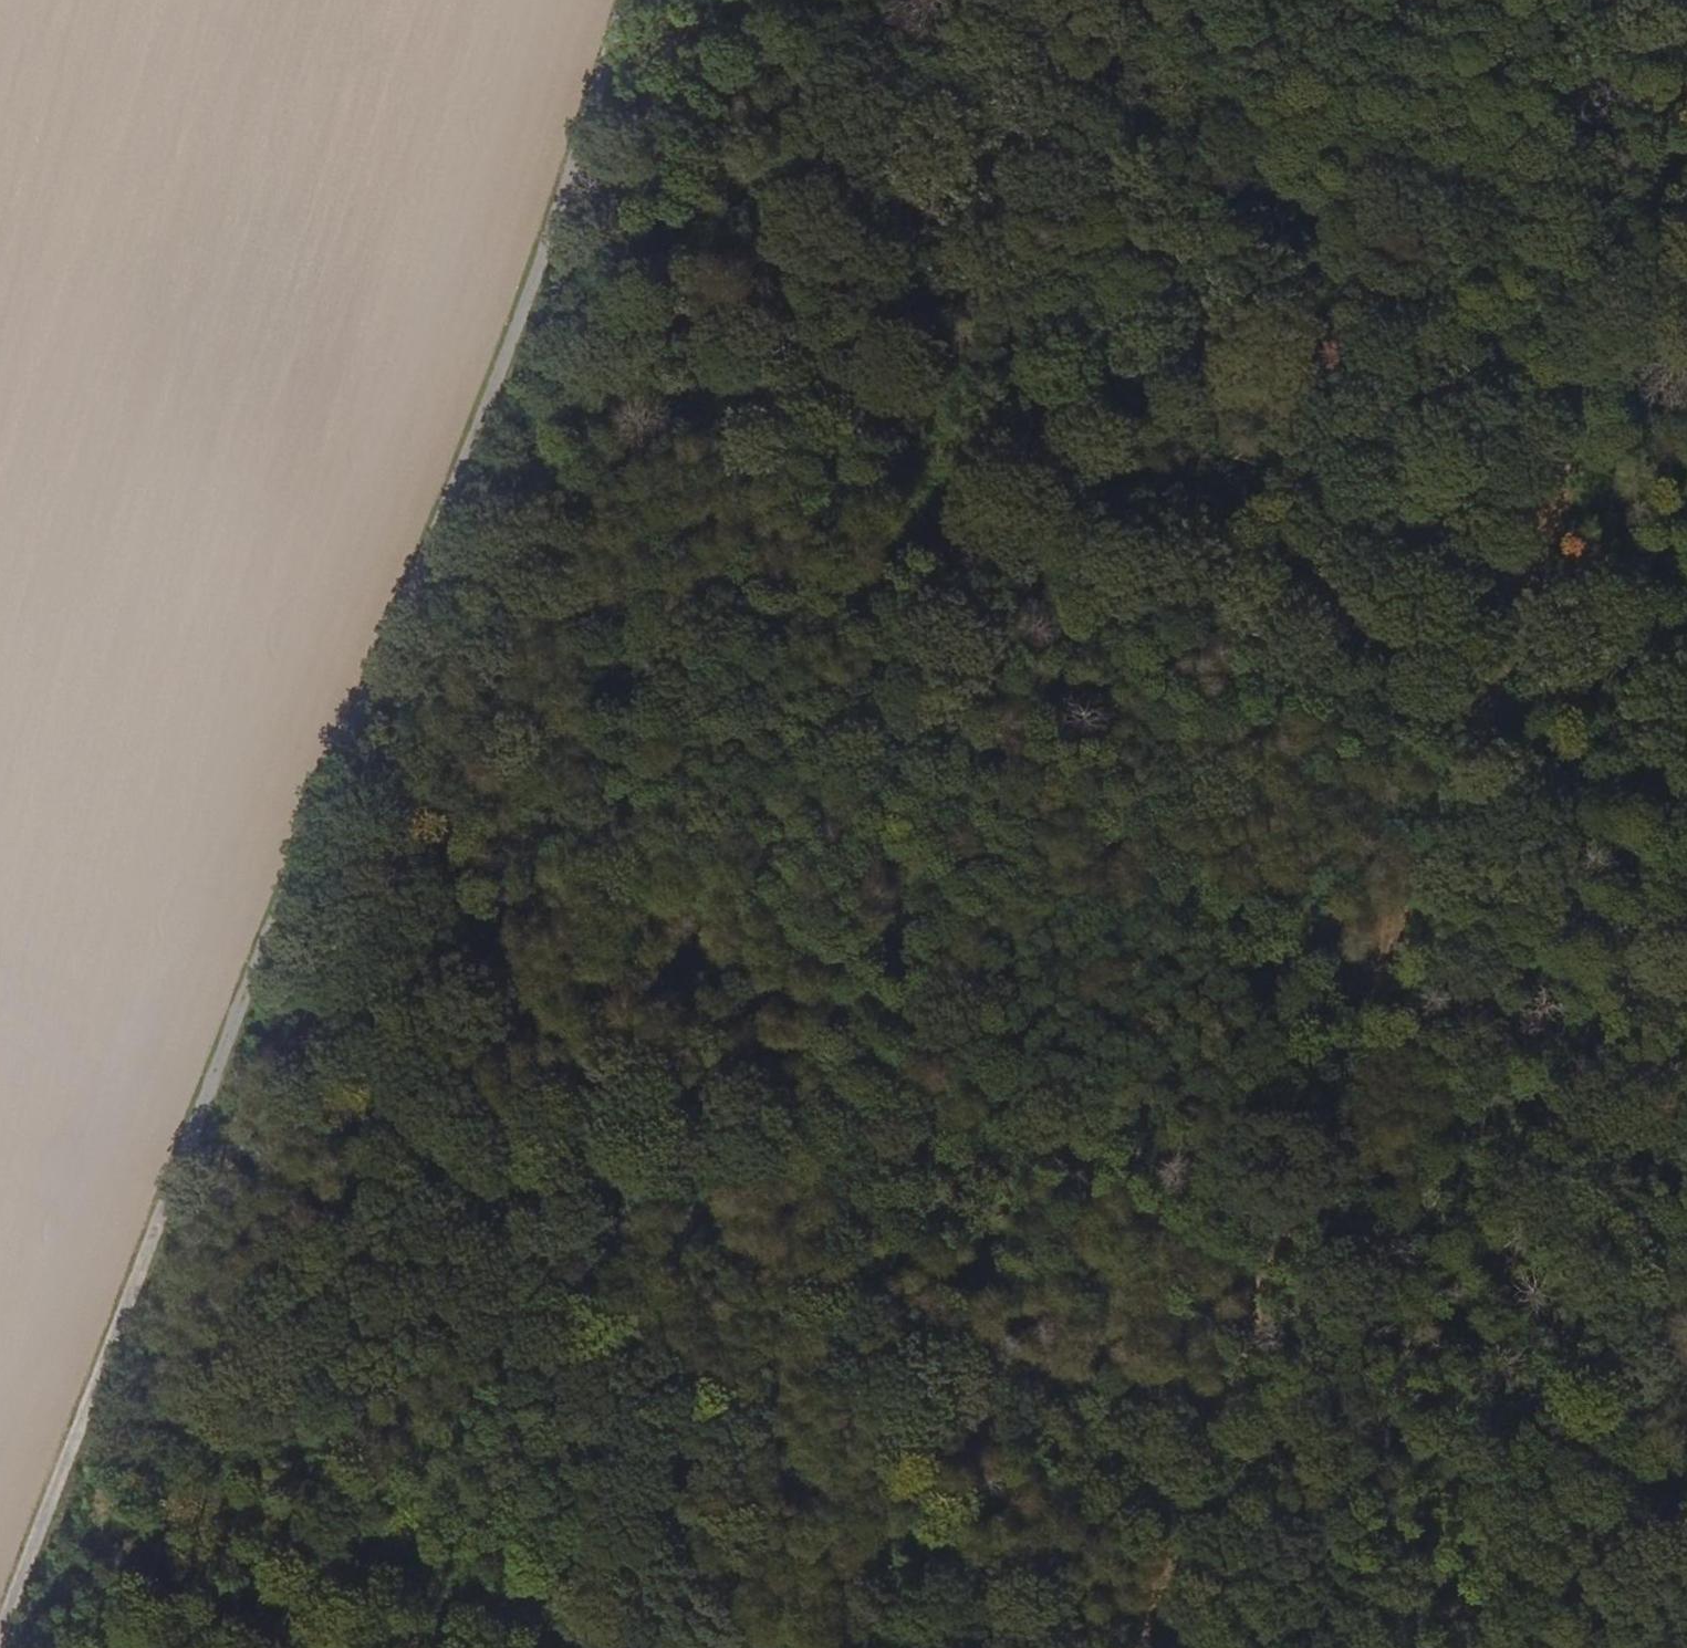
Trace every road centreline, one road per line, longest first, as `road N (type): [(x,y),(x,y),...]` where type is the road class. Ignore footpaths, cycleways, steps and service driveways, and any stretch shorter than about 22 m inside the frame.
road 1 (track): [(643,0),(1,1647)]

